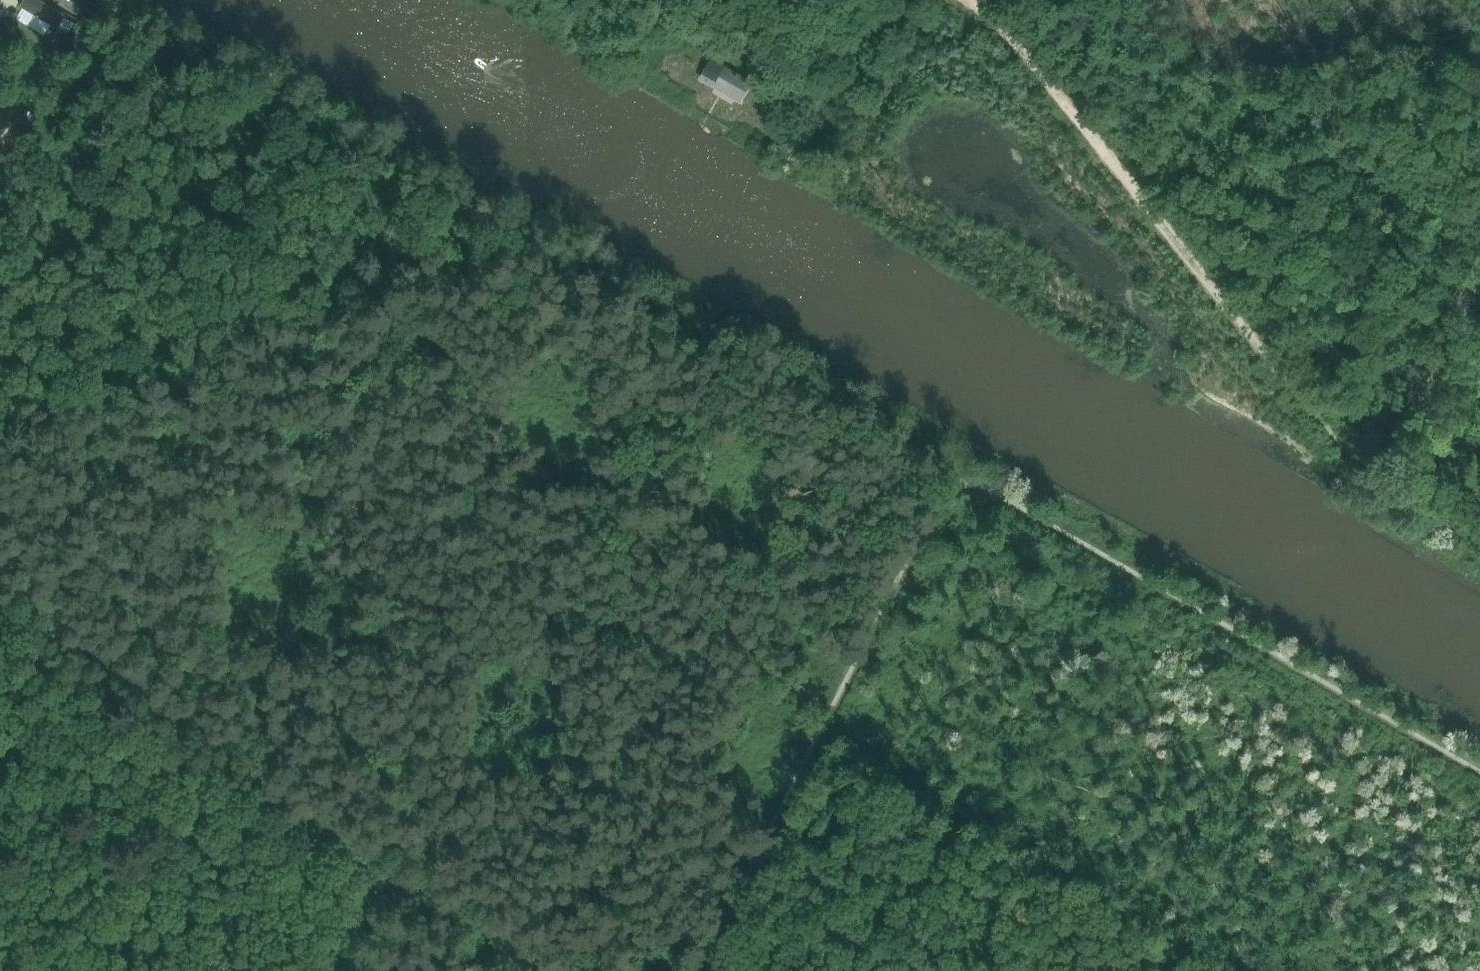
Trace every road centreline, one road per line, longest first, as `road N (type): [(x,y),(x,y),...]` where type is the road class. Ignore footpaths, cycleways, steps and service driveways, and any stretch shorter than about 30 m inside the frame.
road 1 (track): [(972,0),(1334,433),(1479,530)]
road 2 (track): [(377,877),(548,970)]
road 3 (track): [(879,0),(822,75),(788,94),(755,96)]

